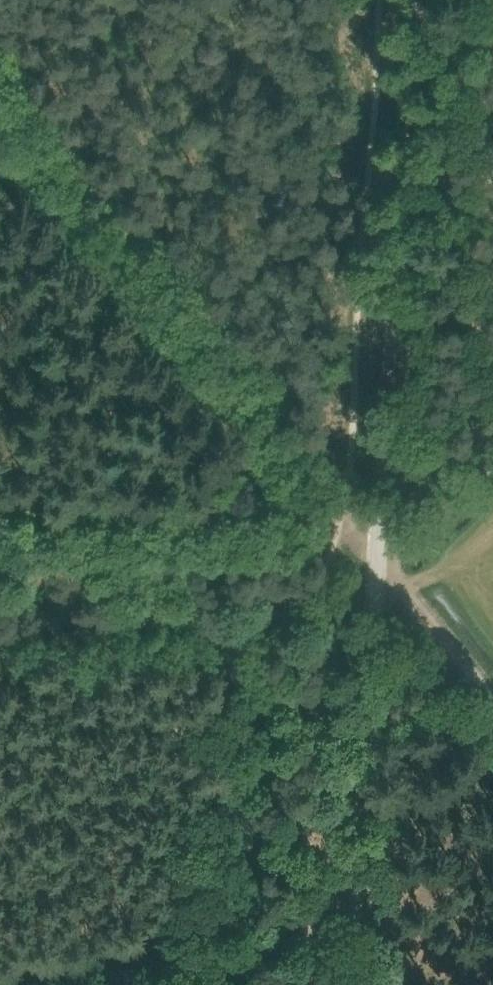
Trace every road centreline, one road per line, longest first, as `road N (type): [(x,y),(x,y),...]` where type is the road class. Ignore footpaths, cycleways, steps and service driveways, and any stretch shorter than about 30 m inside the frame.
road 1 (unclassified): [(367,984),(382,560),(422,0)]
road 2 (track): [(382,560),(346,508),(0,121)]
road 3 (track): [(492,700),(382,560)]
road 4 (track): [(492,460),(382,560)]

